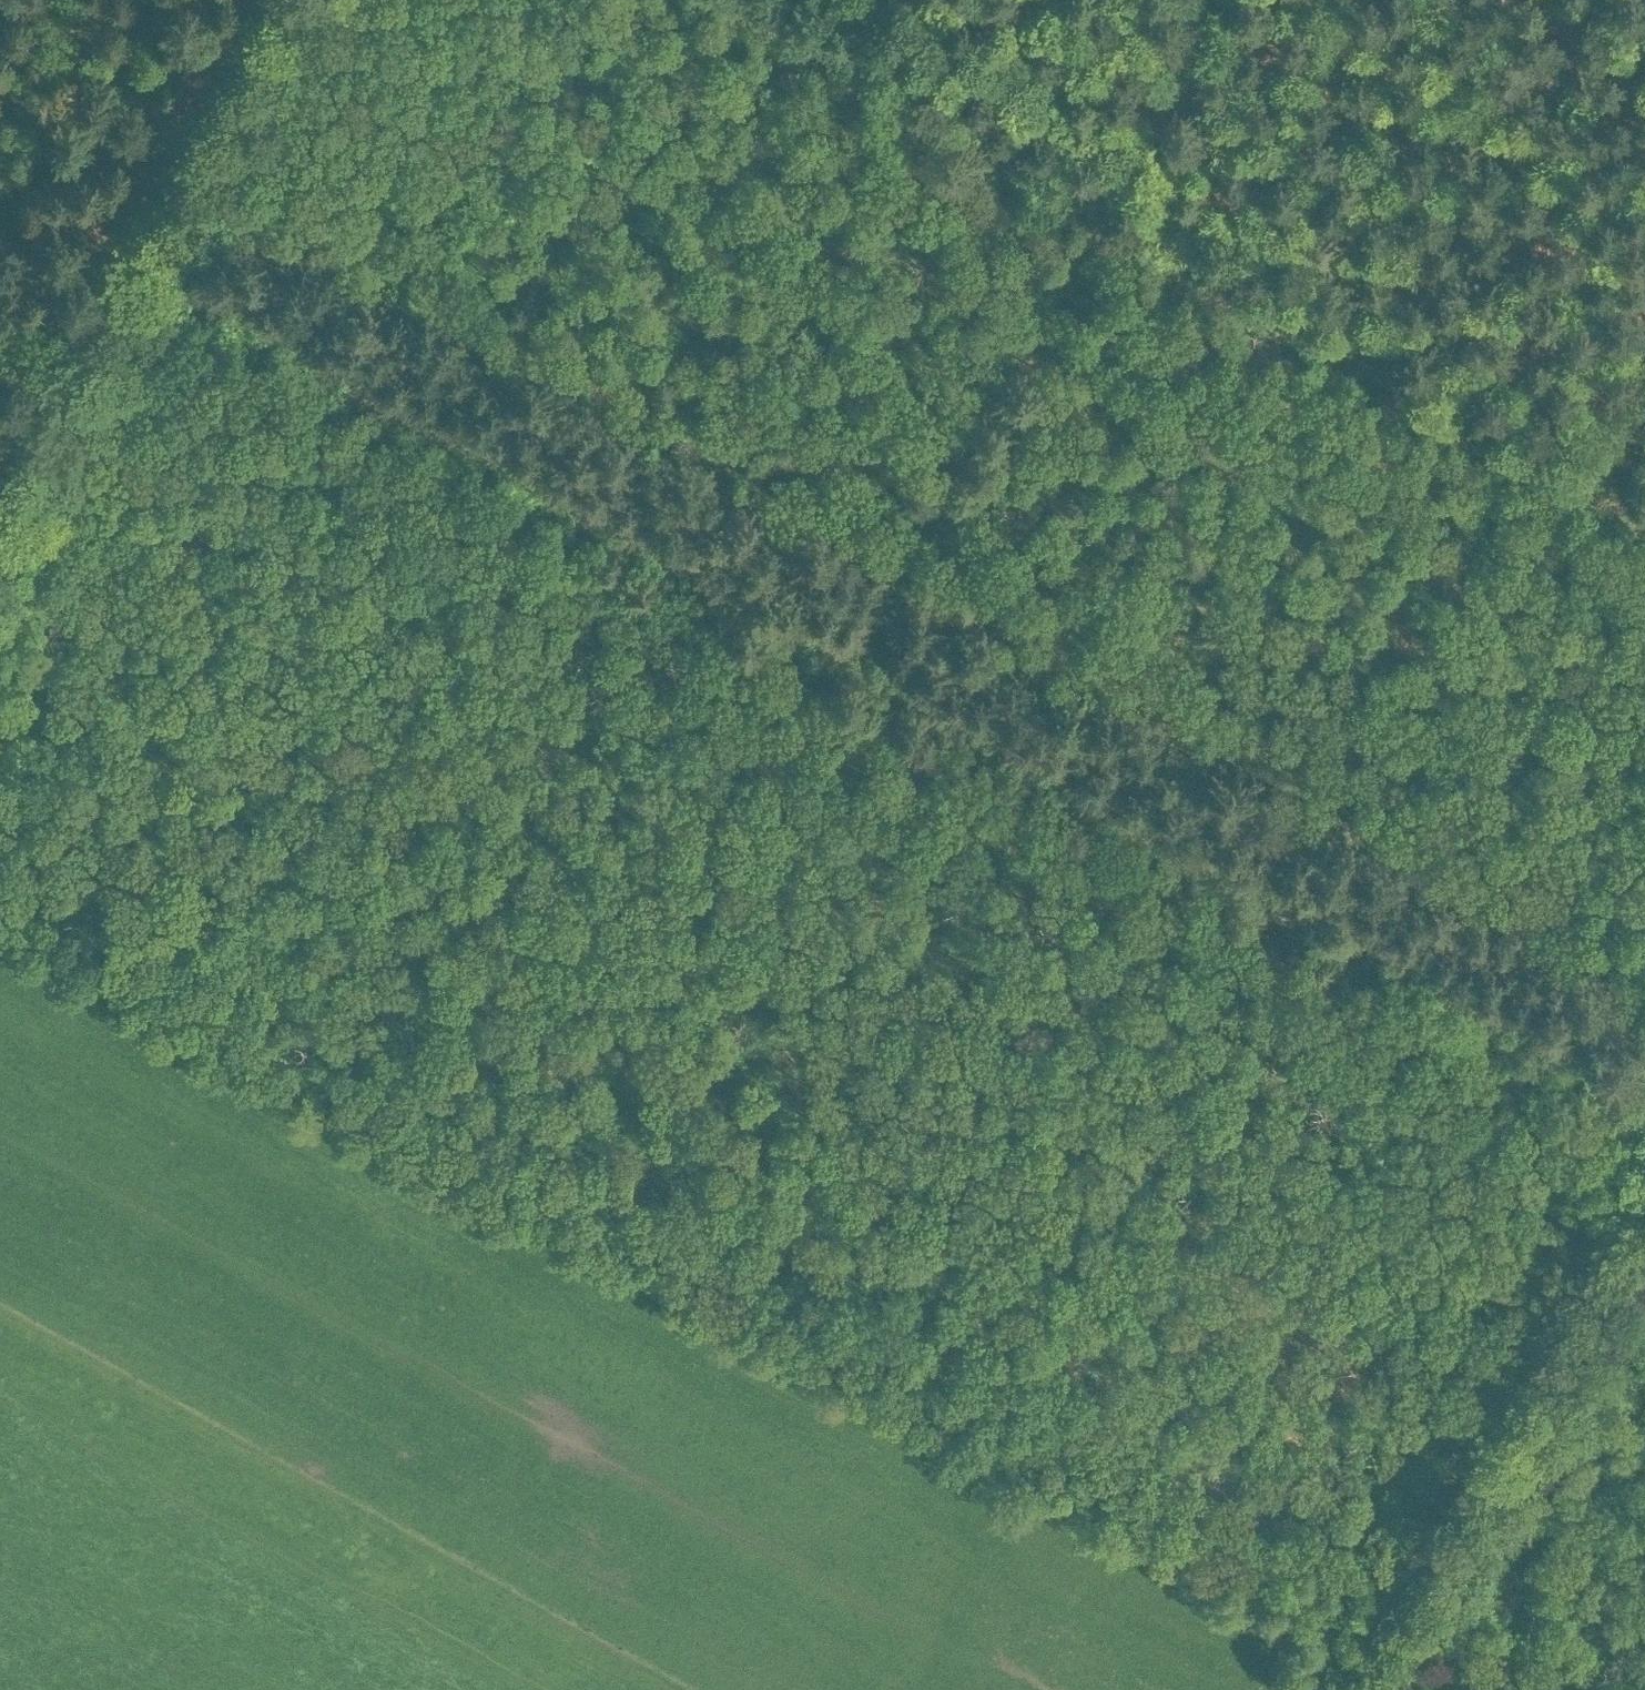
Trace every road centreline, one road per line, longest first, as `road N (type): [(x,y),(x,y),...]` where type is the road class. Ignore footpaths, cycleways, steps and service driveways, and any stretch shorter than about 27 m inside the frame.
road 1 (track): [(0,566),(314,0)]
road 2 (track): [(1644,1232),(1407,1665)]
road 3 (track): [(165,267),(0,175)]

